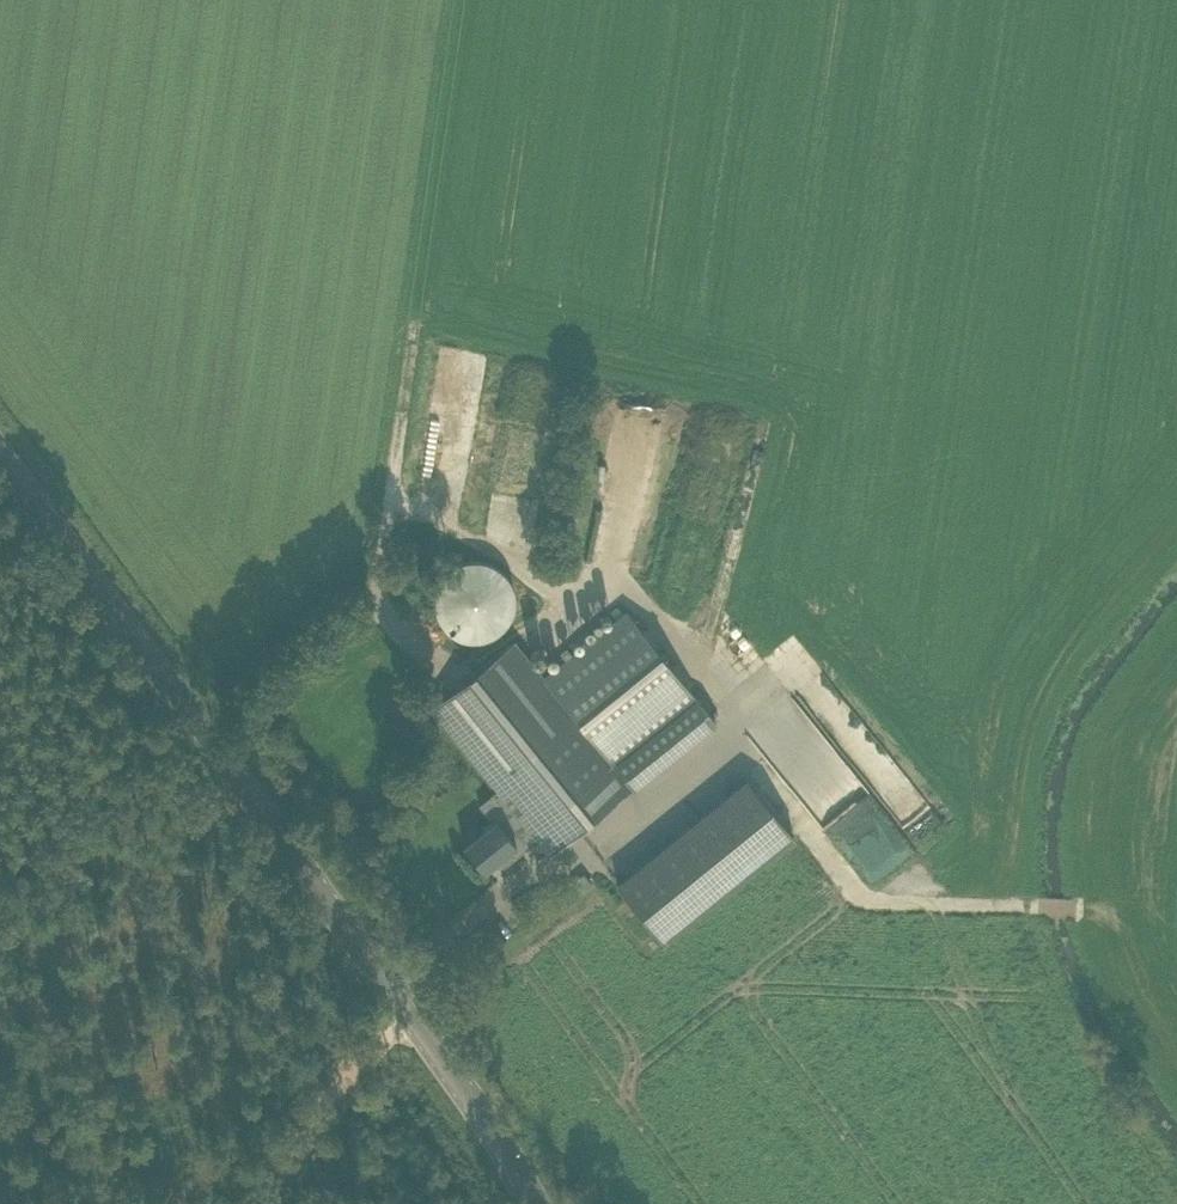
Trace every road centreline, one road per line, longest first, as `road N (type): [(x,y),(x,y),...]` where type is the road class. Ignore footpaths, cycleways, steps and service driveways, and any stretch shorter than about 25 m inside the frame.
road 1 (secondary): [(532,1203),(397,998),(0,458)]
road 2 (track): [(397,998),(262,1203)]

